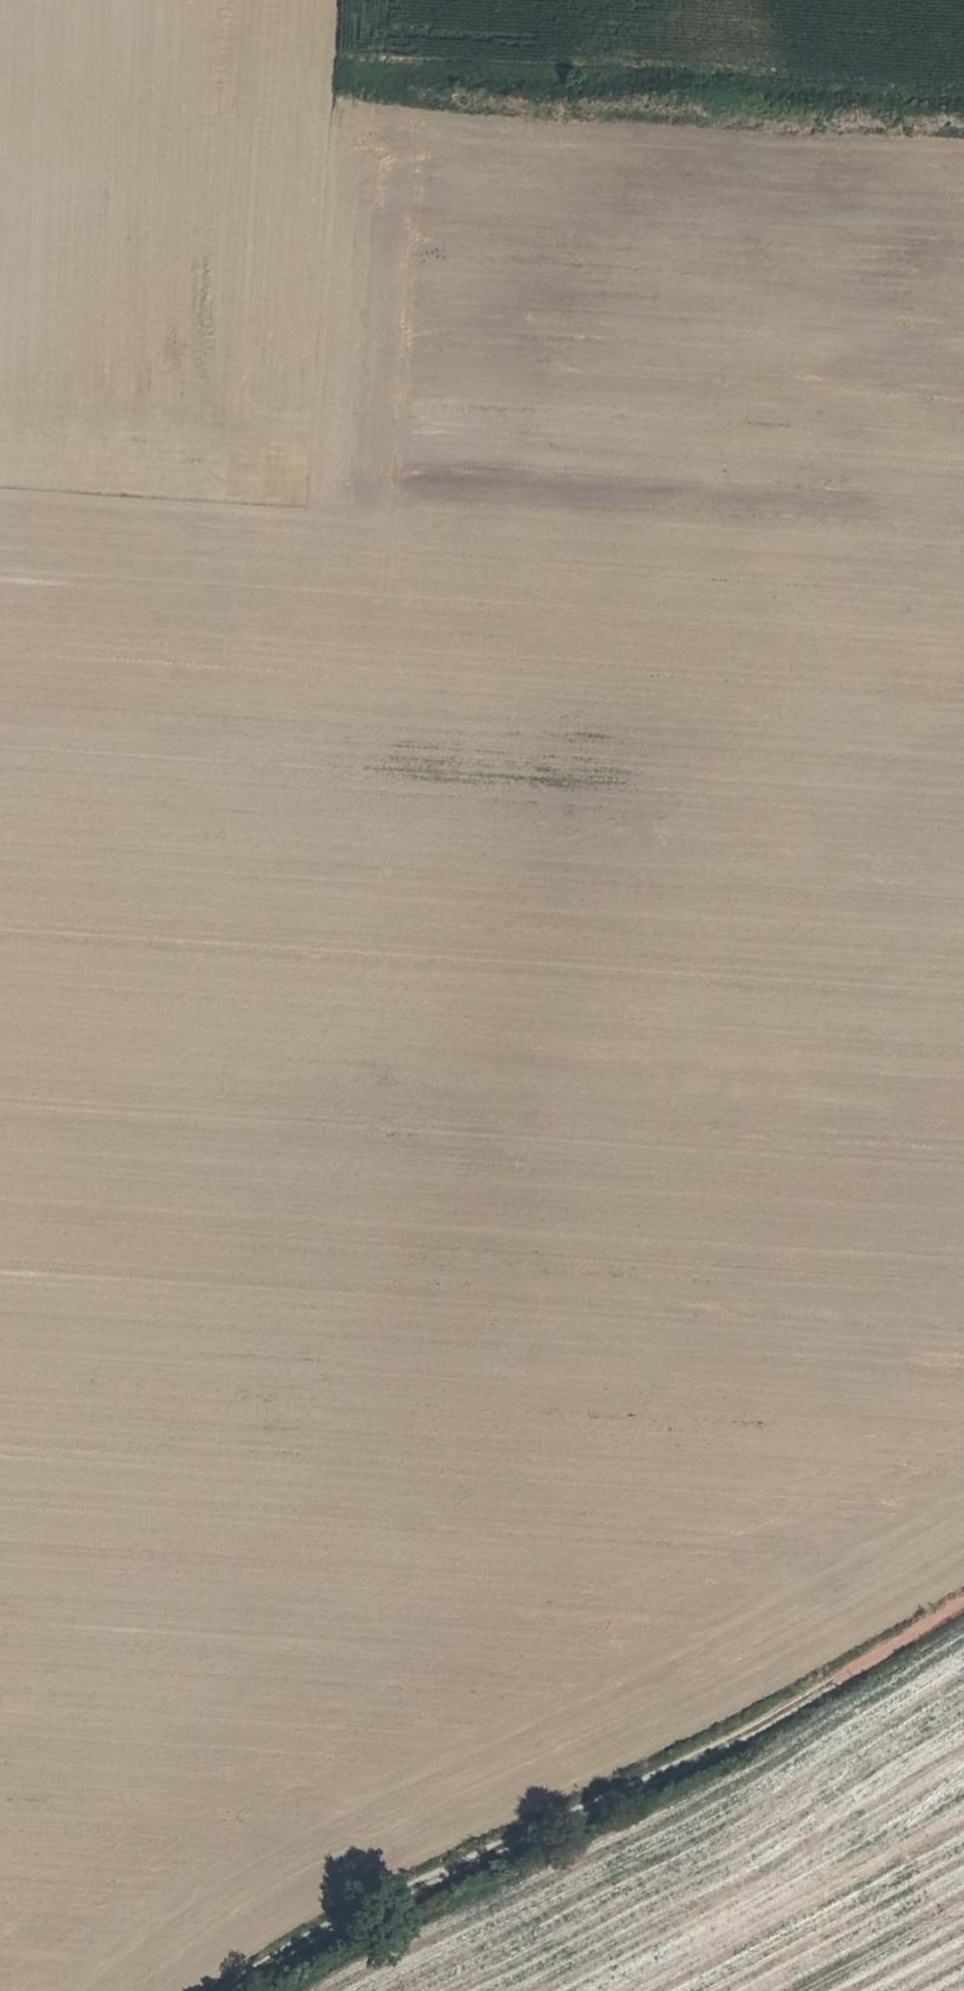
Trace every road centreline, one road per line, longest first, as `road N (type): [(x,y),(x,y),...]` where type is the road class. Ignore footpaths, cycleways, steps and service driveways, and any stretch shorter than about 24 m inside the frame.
road 1 (track): [(963,1632),(693,1778),(354,1909),(229,1990)]

